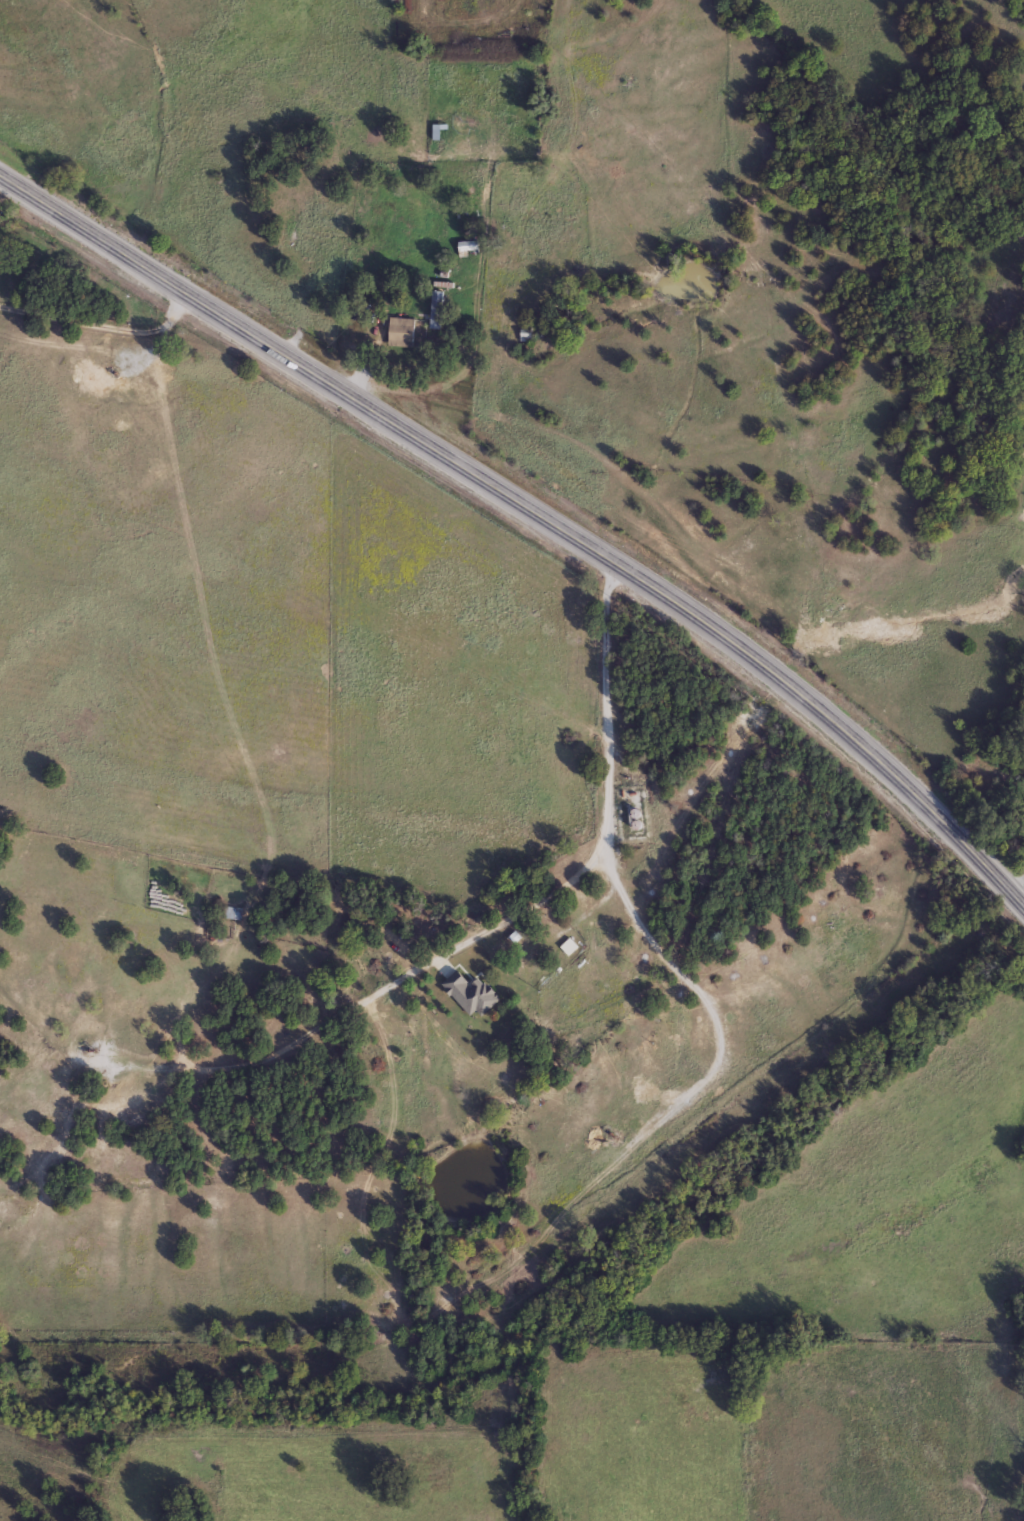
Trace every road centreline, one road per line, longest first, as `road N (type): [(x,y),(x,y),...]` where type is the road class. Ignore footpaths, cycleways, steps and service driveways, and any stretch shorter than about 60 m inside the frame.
road 1 (secondary): [(0,175),(731,640),(851,733),(1023,898)]

